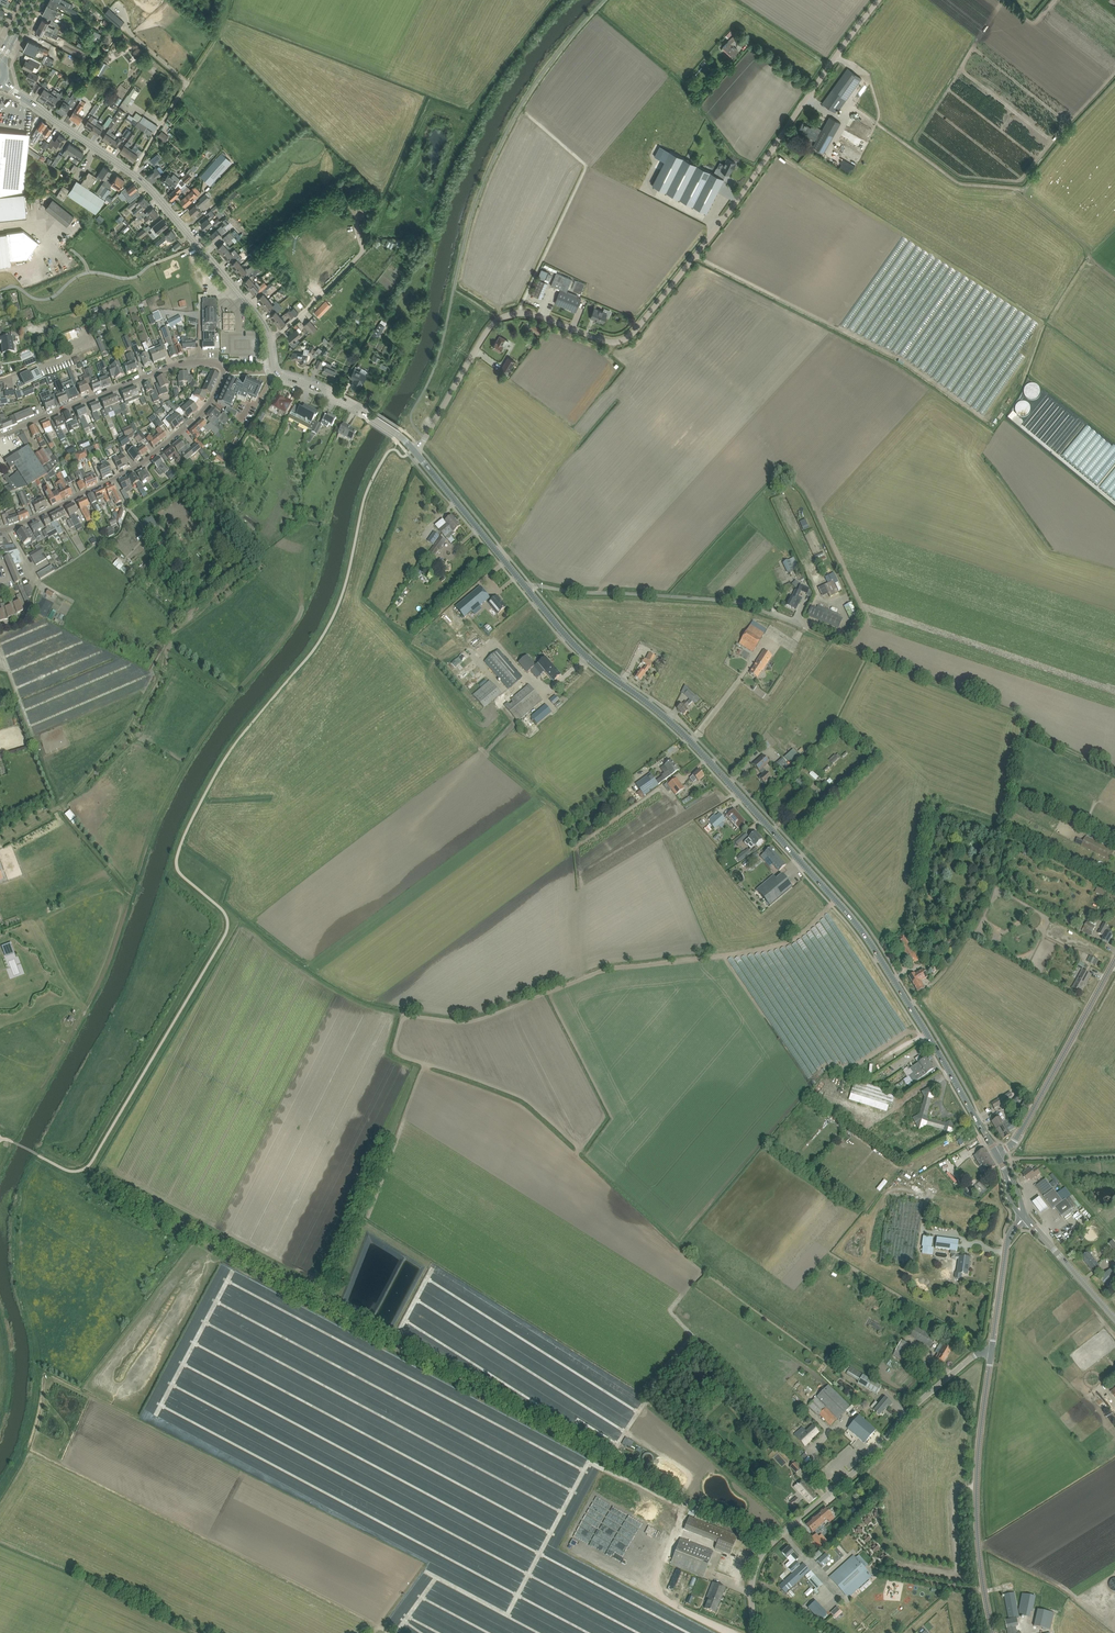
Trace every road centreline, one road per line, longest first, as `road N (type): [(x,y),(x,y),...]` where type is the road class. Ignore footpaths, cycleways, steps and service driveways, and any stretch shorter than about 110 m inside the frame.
road 1 (tertiary): [(997,1154),(848,915),(679,729),(578,650),(527,588)]
road 2 (unclassified): [(413,450),(499,319),(524,312),(610,342),(632,335),(878,0)]
road 3 (unclassified): [(762,1632),(762,1584),(774,1545),(930,1392),(990,1351)]
road 4 (tertiary): [(270,340),(140,180),(12,90)]
road 5 (track): [(1114,772),(992,704),(813,627)]
road 6 (unclassified): [(813,627),(740,600),(527,588)]
road 7 (residential): [(0,530),(157,451),(211,401),(223,368)]
road 8 (tertiary): [(991,1632),(975,1476),(990,1351)]
road 9 (residential): [(223,368),(200,361),(158,370),(0,434)]
road 10 (tertiary): [(997,1154),(1021,1132),(1114,957)]
road 11 (tertiary): [(527,588),(413,450)]
road 12 (unclassified): [(270,340),(362,251),(361,210)]
road 13 (tertiary): [(413,450),(372,417),(273,366)]
road 14 (tertiary): [(990,1351),(1005,1248),(1025,1217)]
road 15 (tertiary): [(1114,1320),(1025,1217)]

